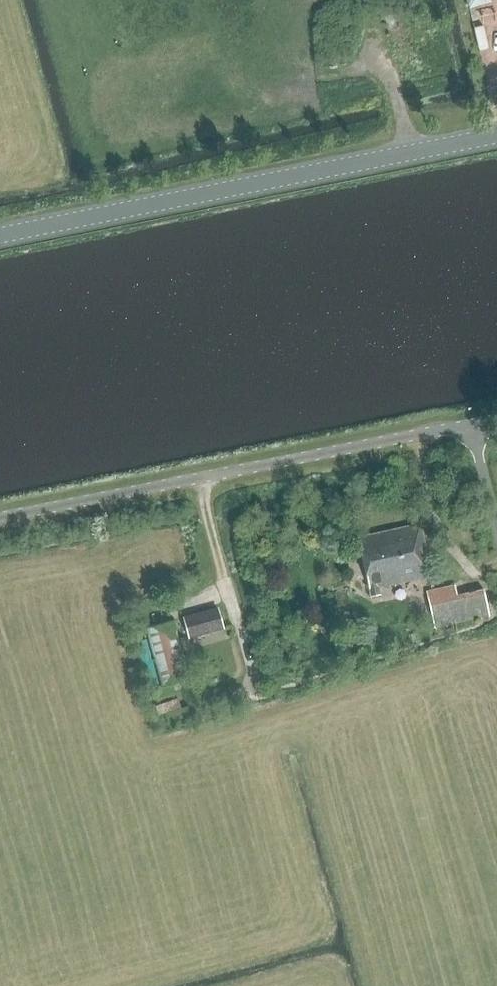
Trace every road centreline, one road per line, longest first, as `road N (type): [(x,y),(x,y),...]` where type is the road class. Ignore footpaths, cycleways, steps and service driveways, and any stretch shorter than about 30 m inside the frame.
road 1 (tertiary): [(0,235),(496,137)]
road 2 (unclassified): [(467,425),(0,515)]
road 3 (track): [(417,152),(365,0)]

